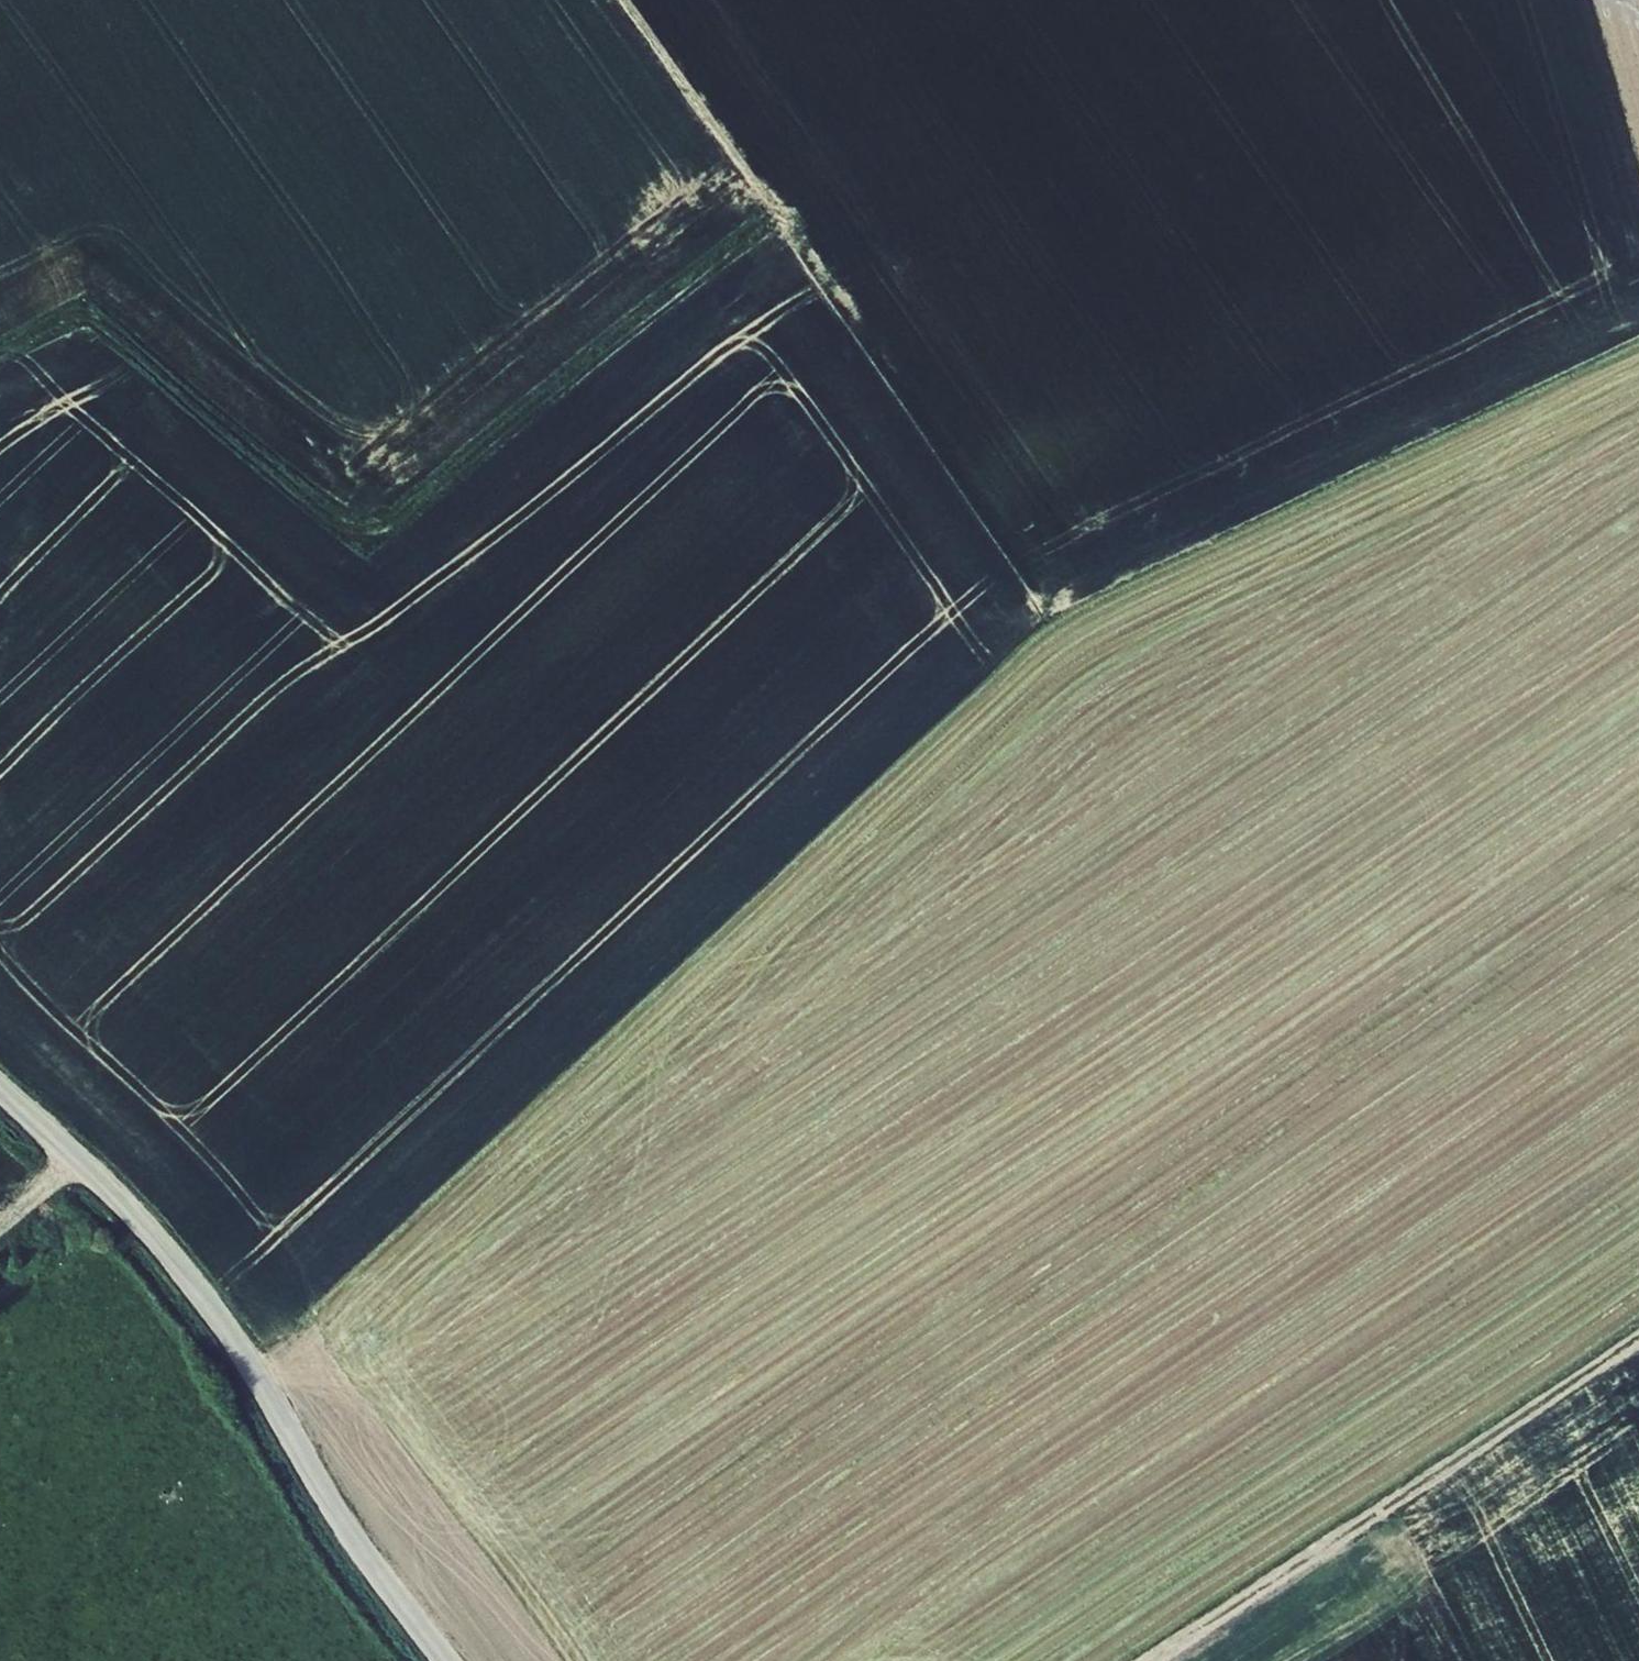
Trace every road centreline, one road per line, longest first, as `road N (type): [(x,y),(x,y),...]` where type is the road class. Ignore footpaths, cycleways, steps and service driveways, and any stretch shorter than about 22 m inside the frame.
road 1 (residential): [(0,1091),(179,1268),(254,1375),(348,1535),(446,1660)]

